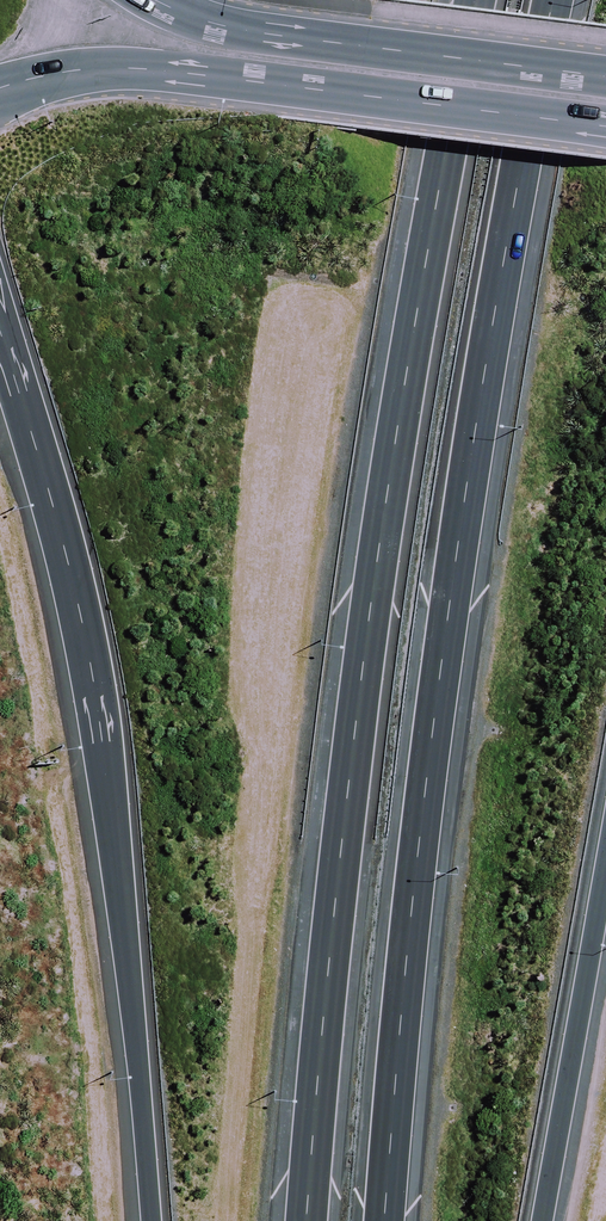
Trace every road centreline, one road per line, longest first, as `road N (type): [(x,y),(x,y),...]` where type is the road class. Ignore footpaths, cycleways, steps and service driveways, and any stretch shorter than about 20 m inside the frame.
road 1 (motorway): [(555,0),(517,189),(424,773),(389,1220)]
road 2 (motorway): [(306,1220),(335,793),(429,181),(467,0)]
road 3 (motorway): [(147,1220),(100,748),(65,563),(0,327)]
road 4 (secondary): [(605,128),(150,71),(85,69),(0,91)]
road 5 (secondary): [(162,0),(233,26),(605,77)]
road 6 (motorway): [(605,891),(545,1220)]

